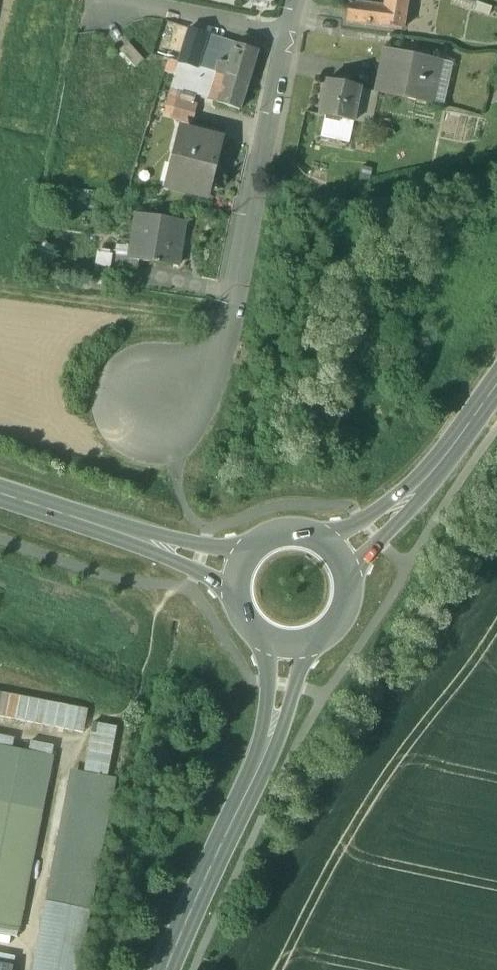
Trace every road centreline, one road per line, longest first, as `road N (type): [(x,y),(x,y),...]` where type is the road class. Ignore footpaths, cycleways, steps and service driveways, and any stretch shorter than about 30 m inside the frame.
road 1 (residential): [(289,39),(229,323),(214,353),(158,402)]
road 2 (secondary): [(178,969),(226,856),(279,684),(281,642)]
road 3 (secondary): [(239,573),(0,494)]
road 4 (track): [(0,287),(229,323)]
road 5 (secondary): [(332,549),(369,530),(496,396)]
road 6 (residential): [(289,39),(118,0)]
road 7 (secondary): [(281,642),(326,632),(345,607),(347,576),(332,549)]

